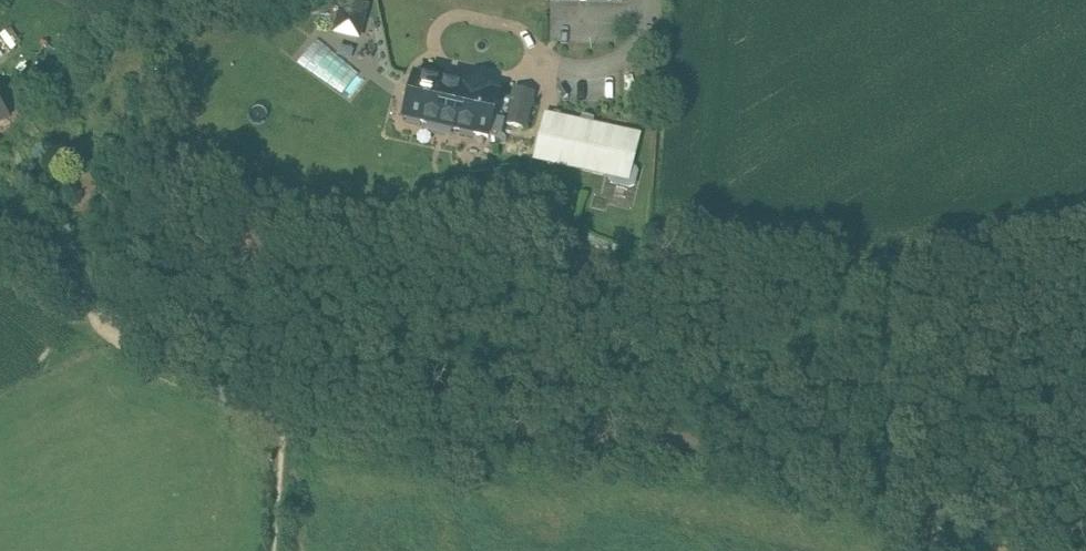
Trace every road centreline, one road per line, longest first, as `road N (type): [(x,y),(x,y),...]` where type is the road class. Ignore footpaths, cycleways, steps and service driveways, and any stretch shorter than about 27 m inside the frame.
road 1 (residential): [(0,246),(156,356),(287,415),(490,448),(672,445),(1085,537)]

